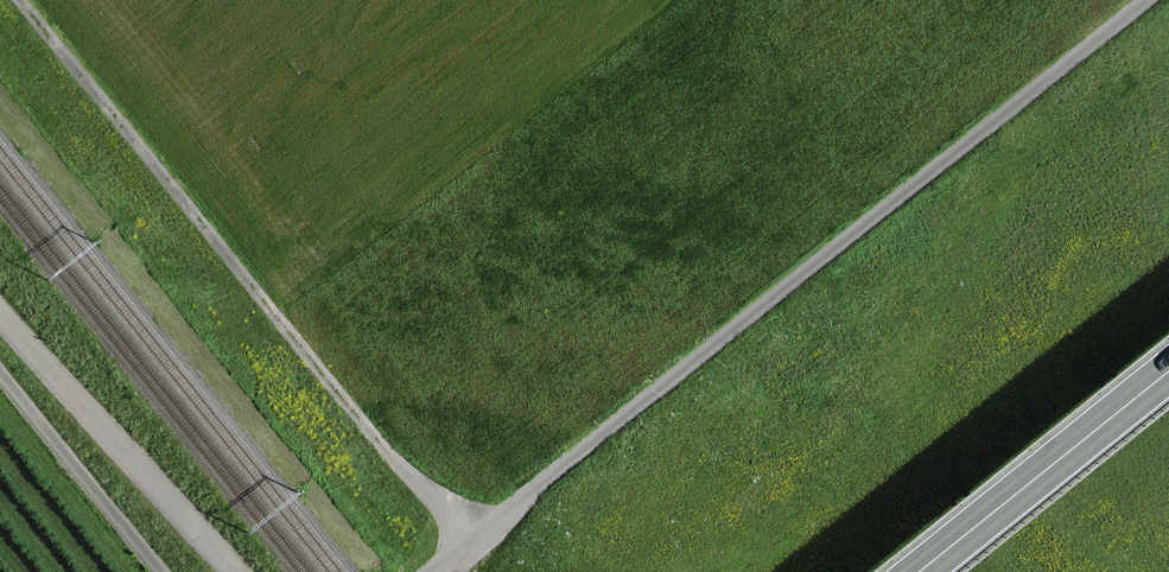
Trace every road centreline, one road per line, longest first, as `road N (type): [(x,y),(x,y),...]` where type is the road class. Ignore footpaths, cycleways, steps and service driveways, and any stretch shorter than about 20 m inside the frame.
road 1 (unclassified): [(467,540),(1147,0)]
road 2 (unclassified): [(17,0),(467,540)]
road 3 (unclassified): [(228,571),(0,316)]
road 4 (primary): [(914,571),(1168,367)]
road 5 (unclassified): [(0,378),(160,571)]

